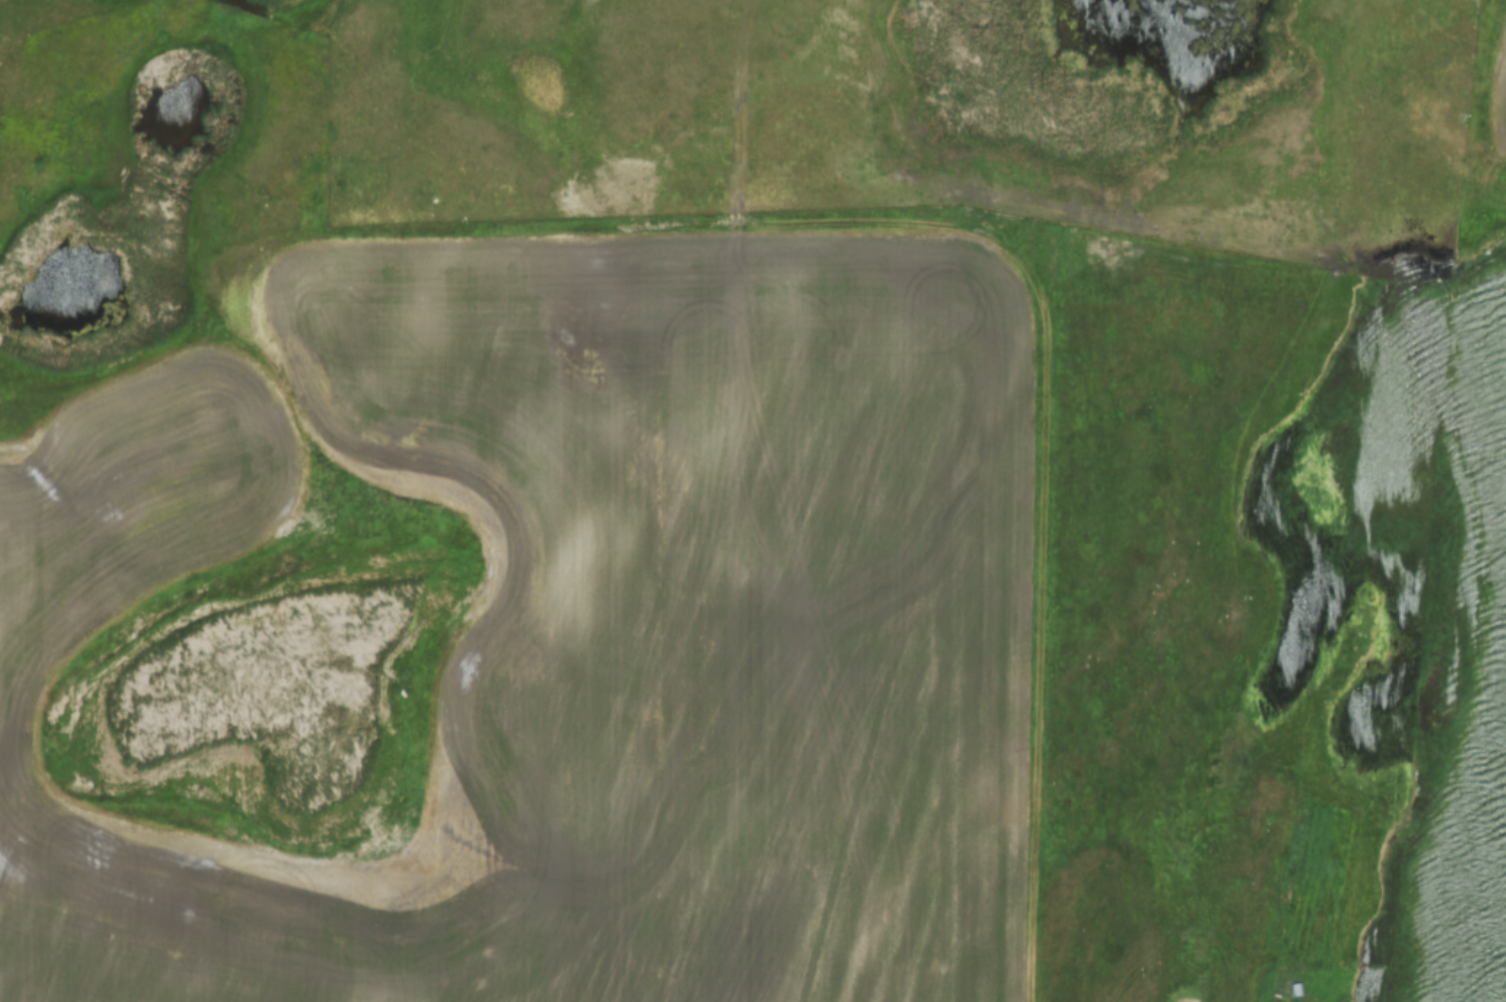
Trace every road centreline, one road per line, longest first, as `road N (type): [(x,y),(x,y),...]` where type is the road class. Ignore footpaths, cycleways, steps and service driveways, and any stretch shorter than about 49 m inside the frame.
road 1 (track): [(1385,1001),(1431,810),(1505,126)]

